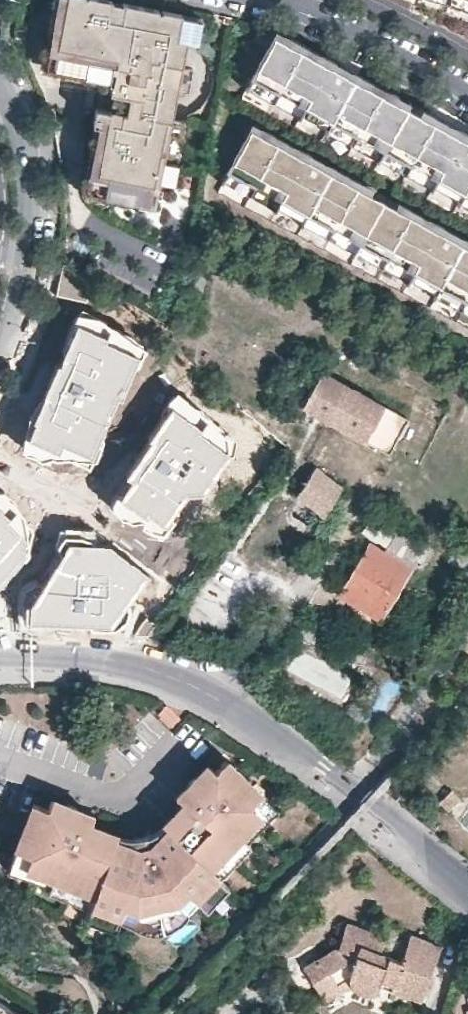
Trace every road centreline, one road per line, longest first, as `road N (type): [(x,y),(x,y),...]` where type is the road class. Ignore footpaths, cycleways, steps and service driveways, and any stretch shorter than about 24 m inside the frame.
road 1 (residential): [(0,656),(94,657),(167,672),(228,702),(359,790),(467,890)]
road 2 (residential): [(0,361),(32,231),(21,139),(0,82)]
road 3 (residential): [(260,0),(467,101)]

